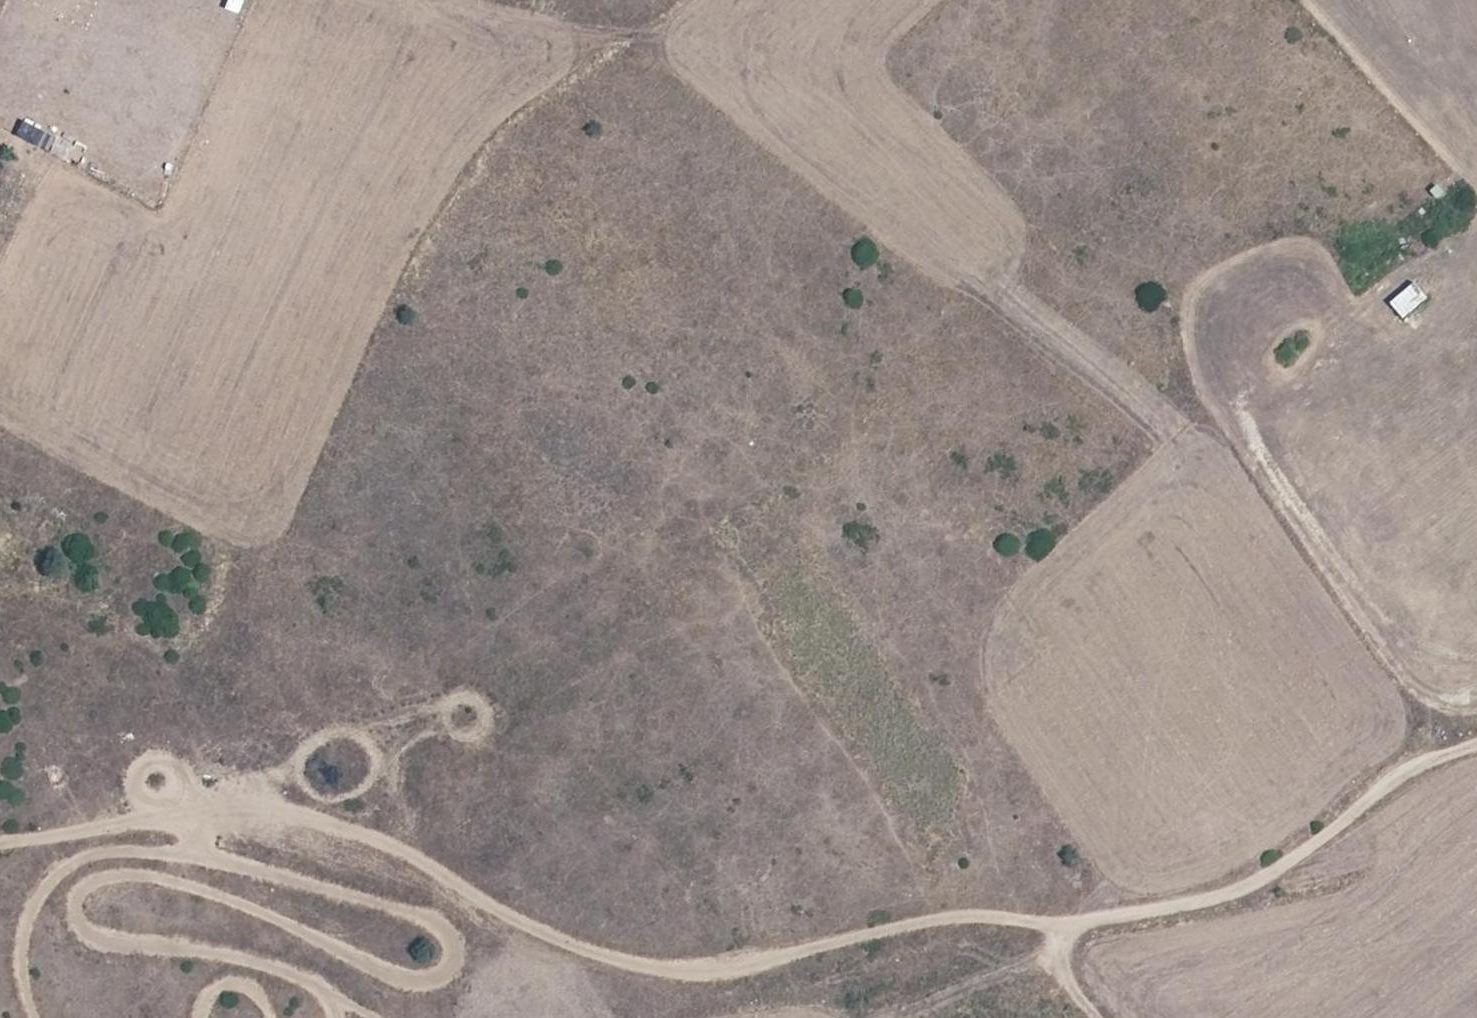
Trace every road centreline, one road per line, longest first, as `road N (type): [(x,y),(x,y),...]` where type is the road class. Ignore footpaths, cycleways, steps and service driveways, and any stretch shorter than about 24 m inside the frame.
road 1 (track): [(0,842),(130,830),(252,807),(347,826),(427,867),(503,939),(567,960),(634,969),(993,911),(1079,926)]
road 2 (track): [(1079,926),(1233,890),(1317,850),(1420,763),(1476,740)]

